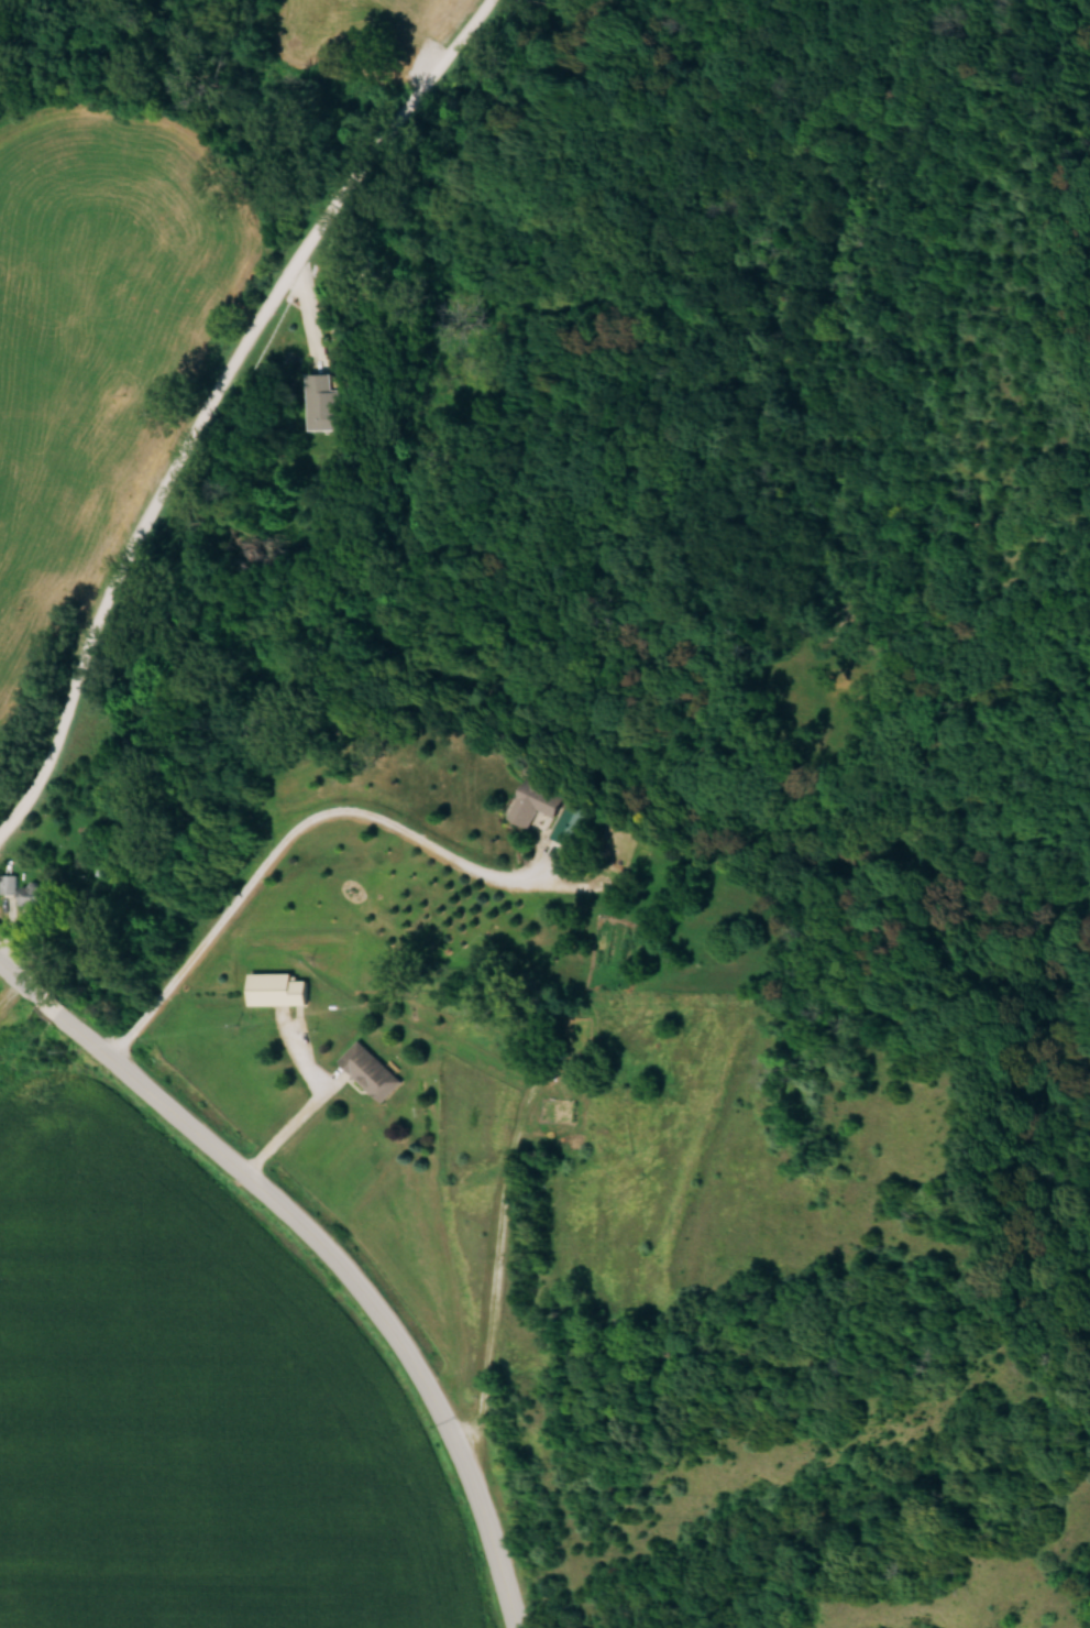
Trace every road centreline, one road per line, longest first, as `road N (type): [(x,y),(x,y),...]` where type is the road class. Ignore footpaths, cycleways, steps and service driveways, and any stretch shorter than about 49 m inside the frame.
road 1 (residential): [(0,827),(45,763),(140,522),(261,312),(485,0)]
road 2 (secondary): [(501,1627),(459,1484),(387,1341),(288,1220),(60,1010)]

